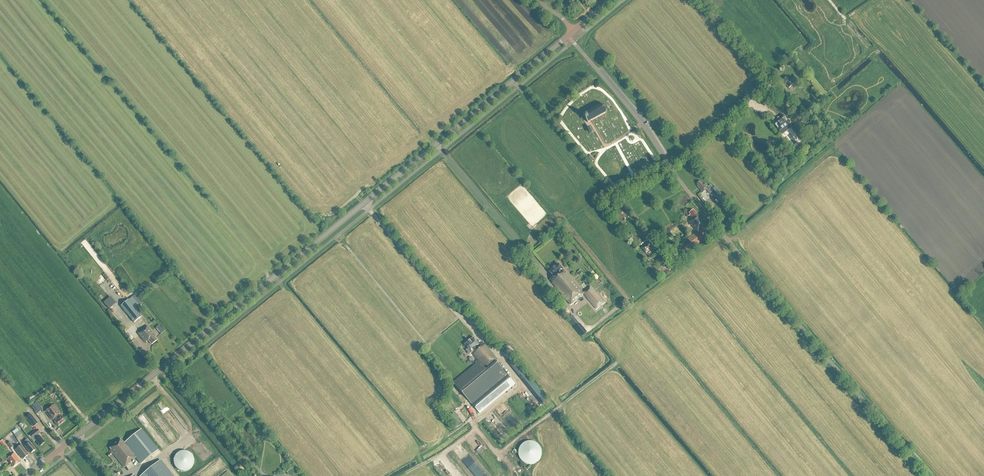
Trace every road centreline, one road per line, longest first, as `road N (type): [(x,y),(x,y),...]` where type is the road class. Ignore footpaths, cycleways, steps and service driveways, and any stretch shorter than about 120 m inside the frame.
road 1 (tertiary): [(60,450),(568,36)]
road 2 (unclassified): [(927,475),(568,36)]

